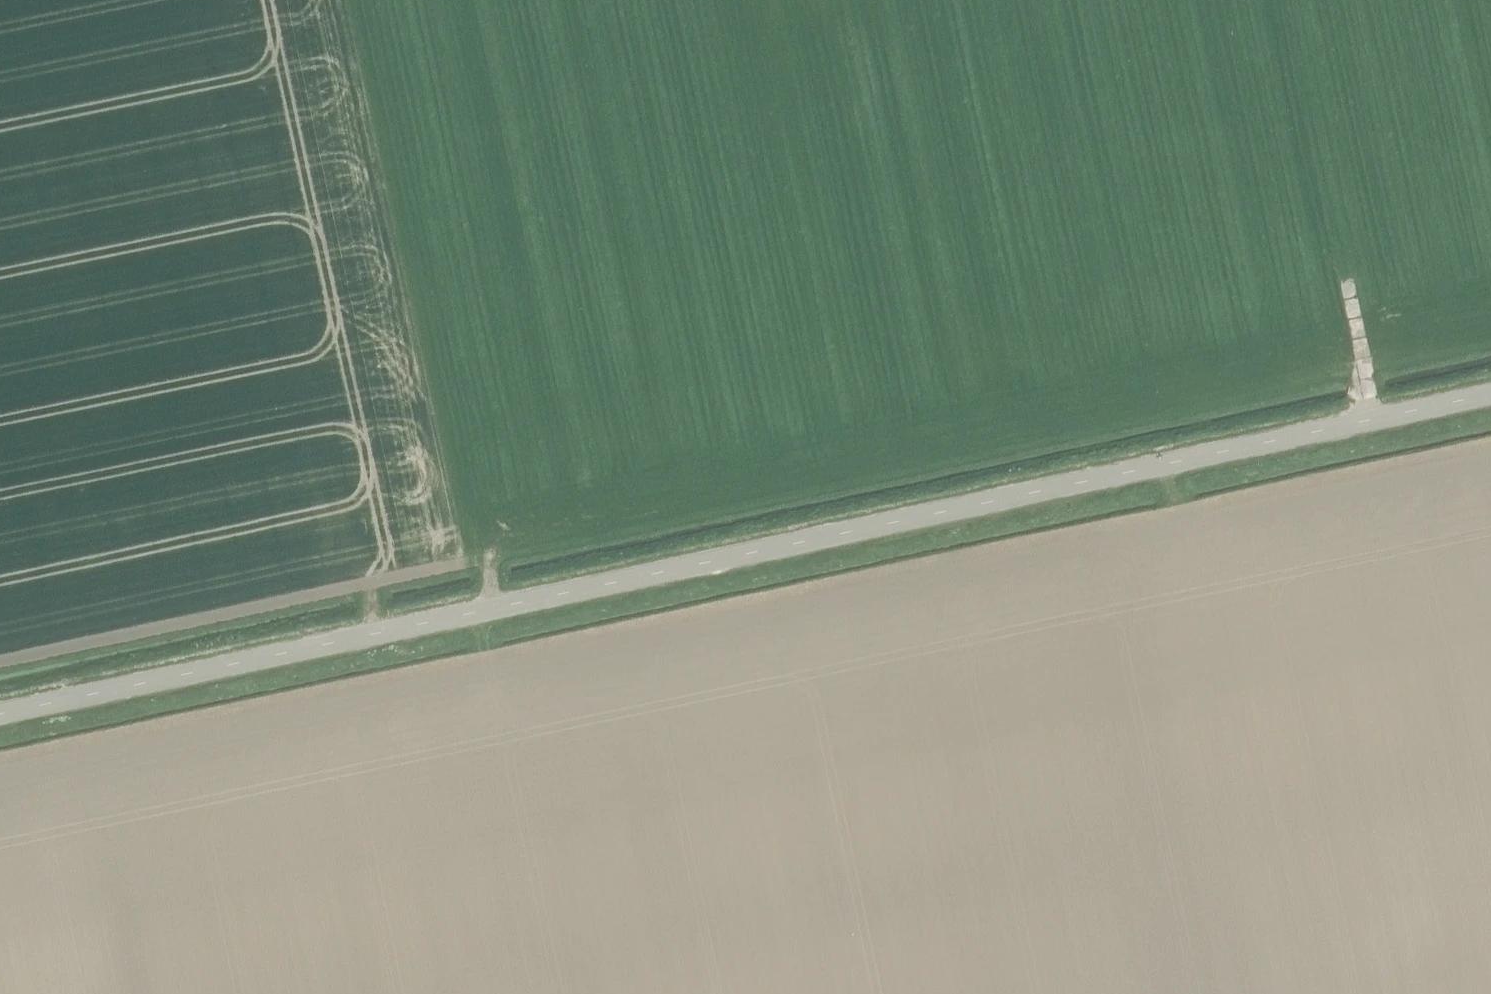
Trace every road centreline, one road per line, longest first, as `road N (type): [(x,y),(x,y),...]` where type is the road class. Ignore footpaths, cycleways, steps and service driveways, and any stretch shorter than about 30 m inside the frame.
road 1 (tertiary): [(0,720),(1490,398)]

